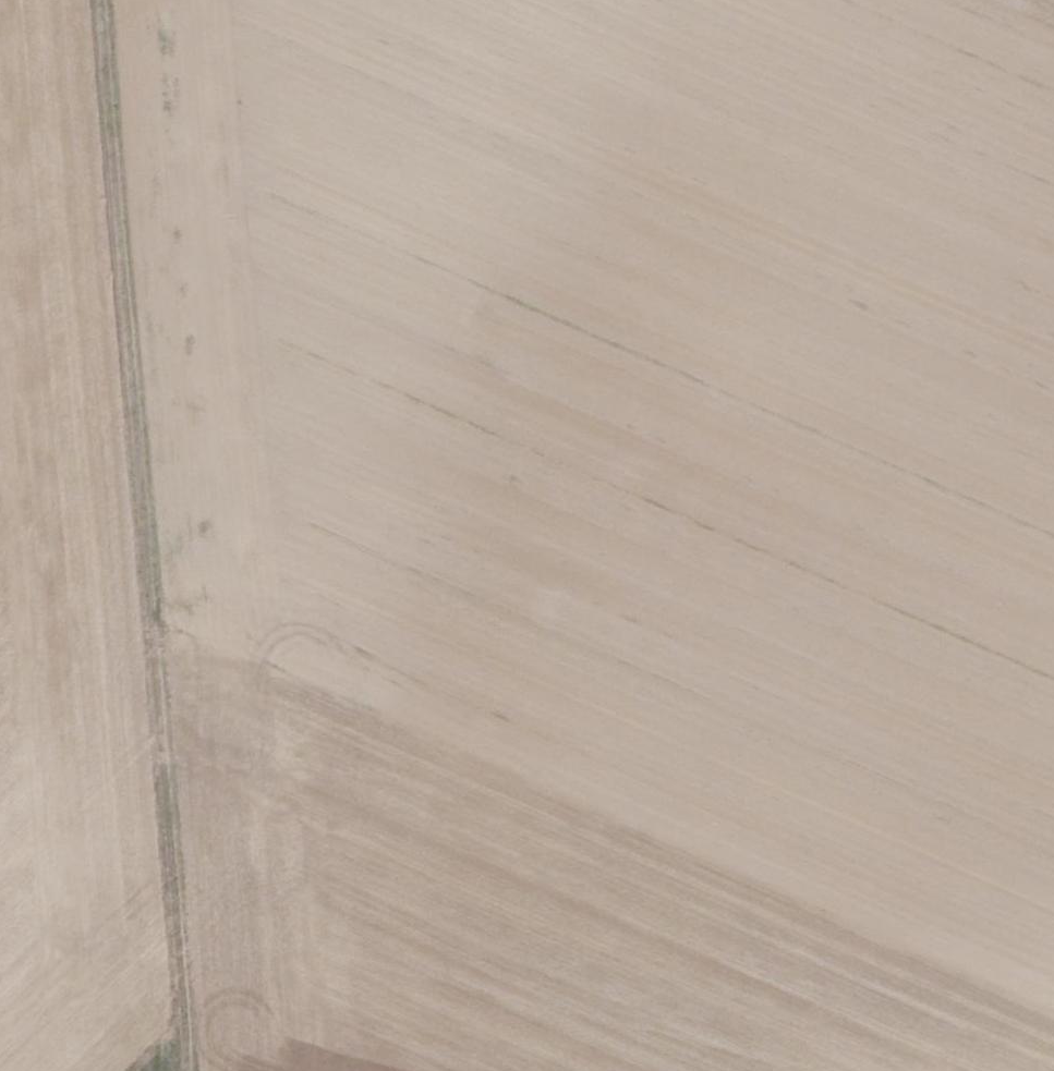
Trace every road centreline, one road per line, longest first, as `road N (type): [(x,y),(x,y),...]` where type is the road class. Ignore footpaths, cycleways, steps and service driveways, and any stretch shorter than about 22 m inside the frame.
road 1 (track): [(96,0),(183,1070)]

